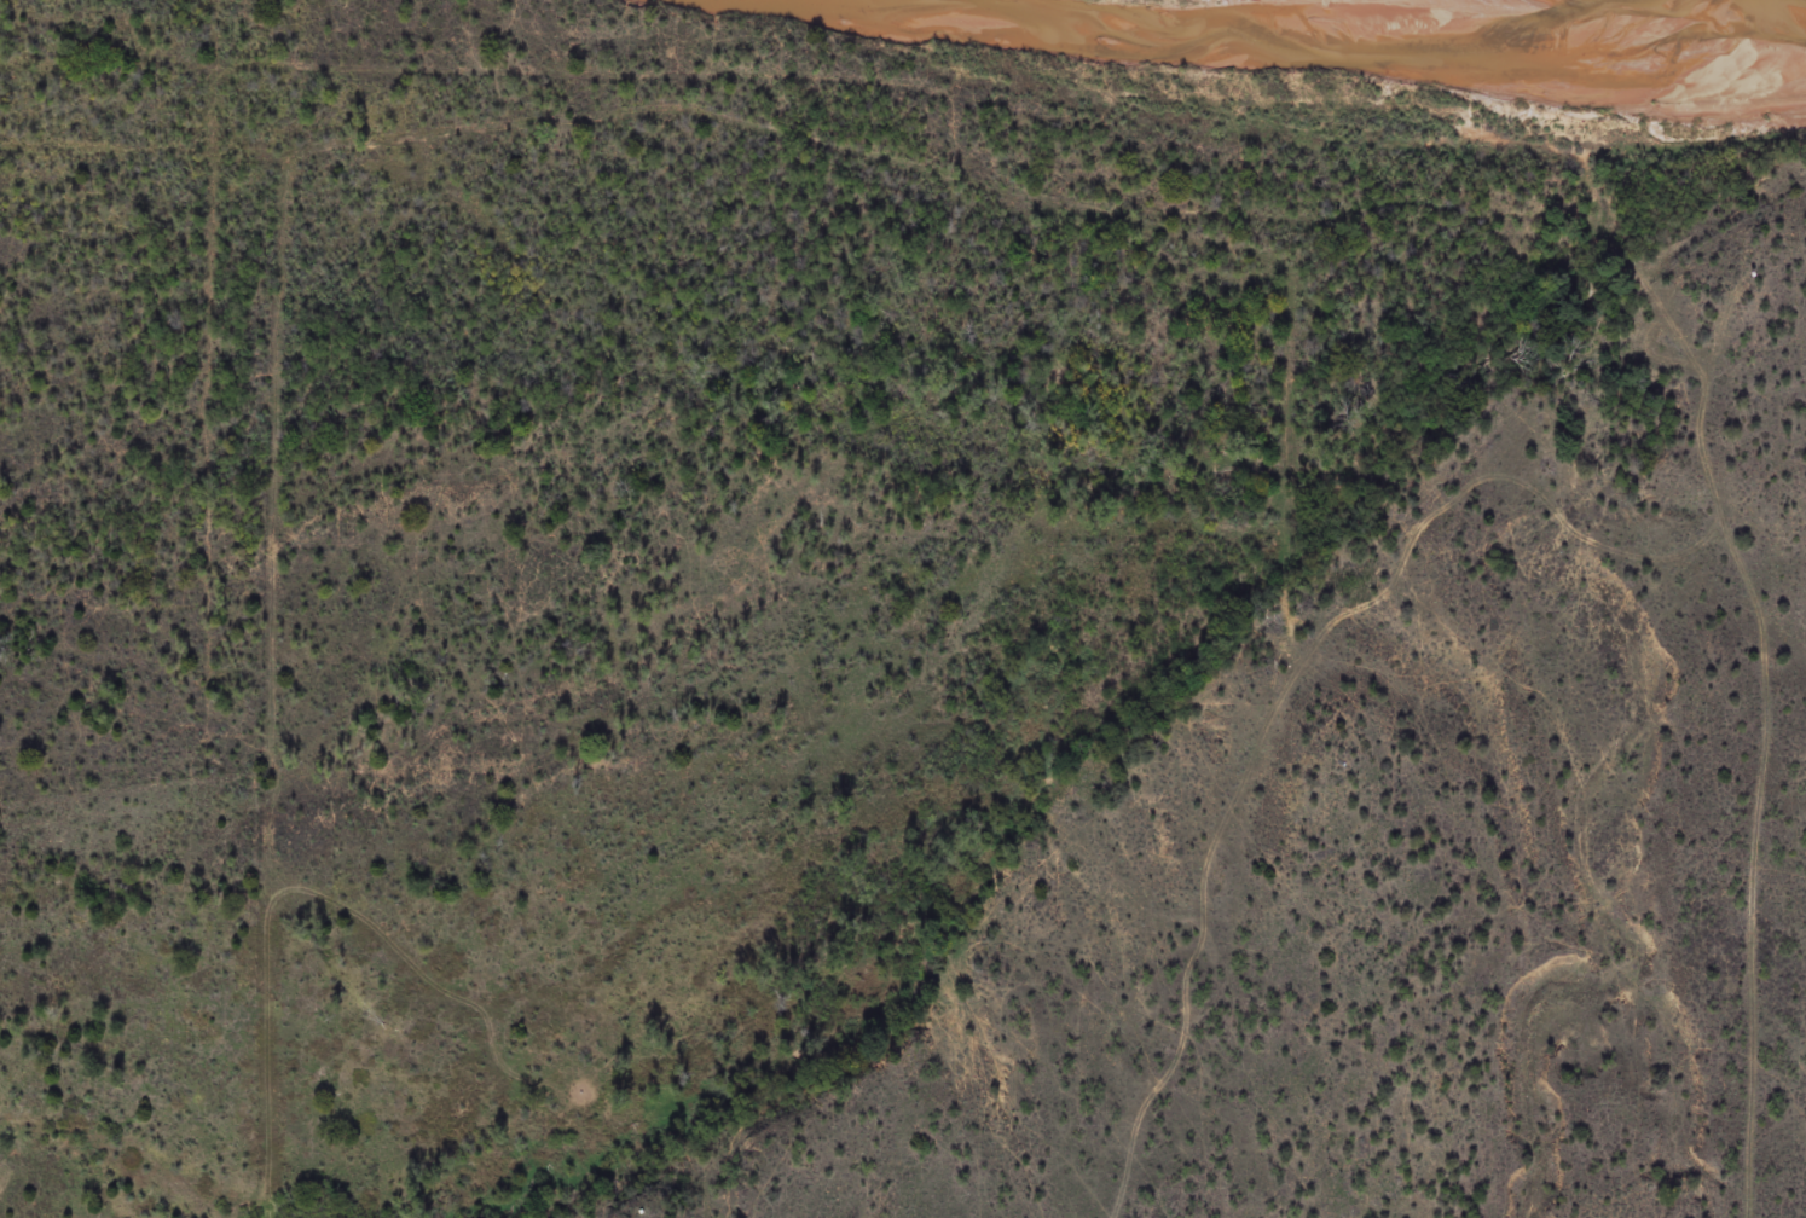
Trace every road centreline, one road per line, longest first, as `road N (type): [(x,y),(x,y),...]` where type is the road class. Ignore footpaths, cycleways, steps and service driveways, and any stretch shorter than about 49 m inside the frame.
road 1 (residential): [(1738,1217),(1756,1153),(1756,946),(1794,790),(1787,666),(1713,446)]

